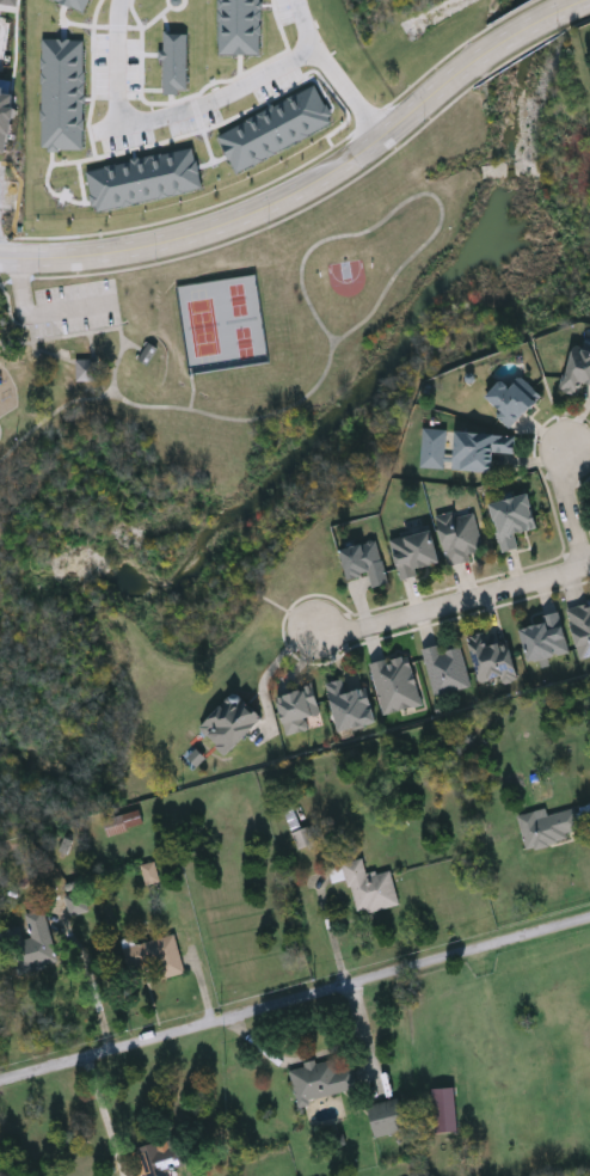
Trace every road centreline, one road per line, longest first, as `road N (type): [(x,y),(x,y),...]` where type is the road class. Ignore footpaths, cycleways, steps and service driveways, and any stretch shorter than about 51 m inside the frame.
road 1 (residential): [(0,1082),(589,918)]
road 2 (secondary): [(465,71),(327,178),(231,222),(152,245),(56,256)]
road 3 (residential): [(319,631),(589,572)]

